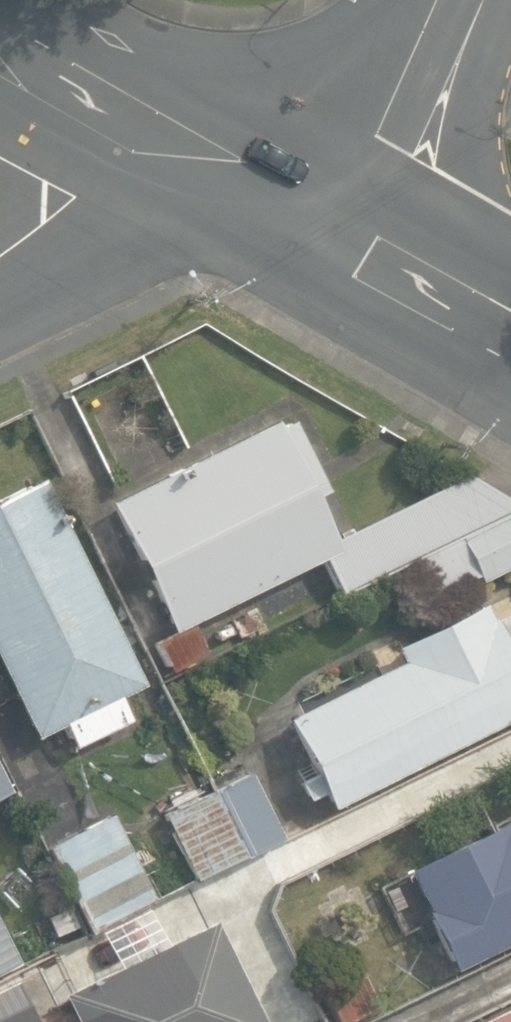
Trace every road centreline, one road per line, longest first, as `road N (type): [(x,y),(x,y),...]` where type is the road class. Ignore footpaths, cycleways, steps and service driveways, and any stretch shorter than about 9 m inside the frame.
road 1 (secondary): [(336,223),(115,87)]
road 2 (tertiary): [(336,223),(443,0)]
road 3 (secondary): [(510,321),(336,223)]
road 4 (unclassified): [(0,210),(115,87)]
road 5 (secondary): [(115,87),(0,20)]

